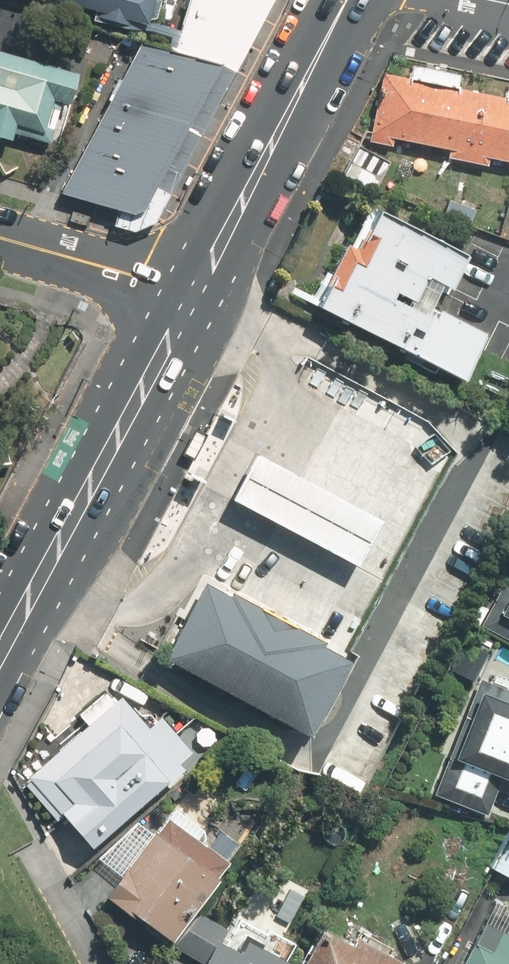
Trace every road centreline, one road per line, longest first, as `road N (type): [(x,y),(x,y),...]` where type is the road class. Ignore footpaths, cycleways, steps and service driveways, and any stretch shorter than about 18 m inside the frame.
road 1 (primary): [(172,327),(0,643)]
road 2 (primary): [(339,0),(197,279)]
road 3 (residential): [(74,259),(156,260),(197,279)]
road 4 (residential): [(172,327),(93,282),(74,259)]

